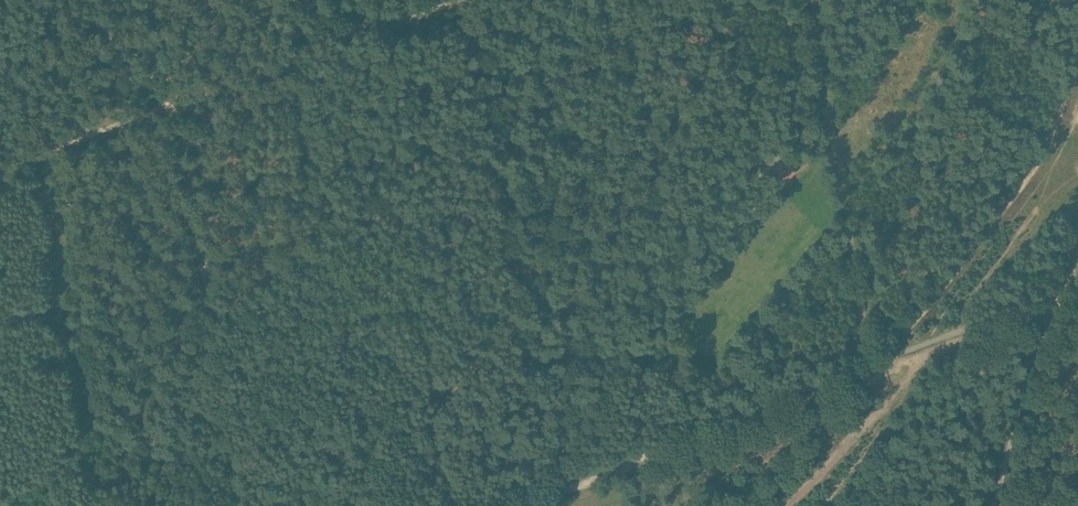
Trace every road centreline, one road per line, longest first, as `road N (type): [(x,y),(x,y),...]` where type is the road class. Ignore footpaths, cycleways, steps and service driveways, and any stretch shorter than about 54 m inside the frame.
road 1 (track): [(527,505),(1042,307)]
road 2 (track): [(0,170),(446,0)]
road 3 (track): [(1042,307),(987,505)]
road 4 (track): [(1042,307),(1077,190)]

